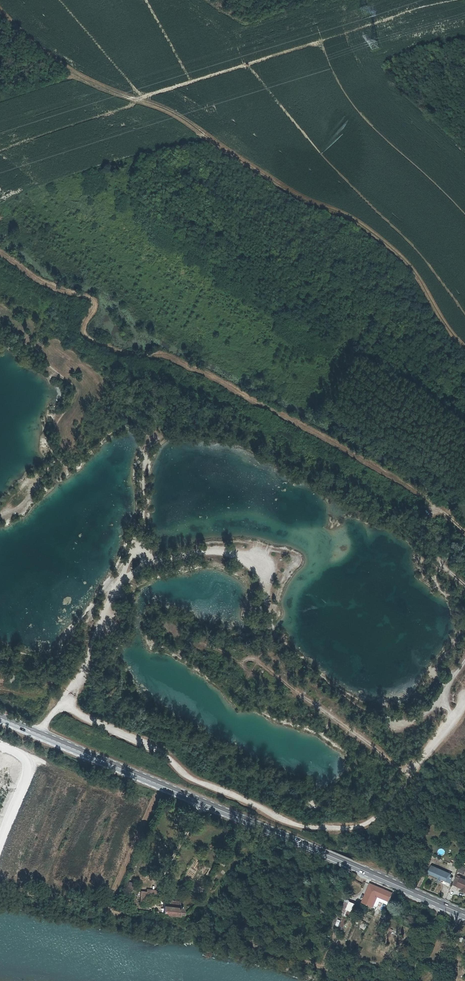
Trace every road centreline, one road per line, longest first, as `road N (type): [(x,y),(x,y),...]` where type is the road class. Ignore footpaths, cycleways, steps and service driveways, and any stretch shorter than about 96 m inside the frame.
road 1 (track): [(0,11),(78,78),(161,108),(361,220),(406,254),(442,323),(464,349)]
road 2 (track): [(0,249),(65,290),(84,291),(89,331),(120,346),(165,353),(416,488),(464,536)]
road 3 (secondary): [(0,718),(464,915)]
road 4 (track): [(464,701),(385,810),(340,829),(284,821),(61,706)]
road 5 (track): [(61,706),(92,657),(122,578),(140,567),(202,553),(243,558),(257,563),(269,608)]
road 6 (track): [(408,774),(260,663),(236,662),(170,632)]

